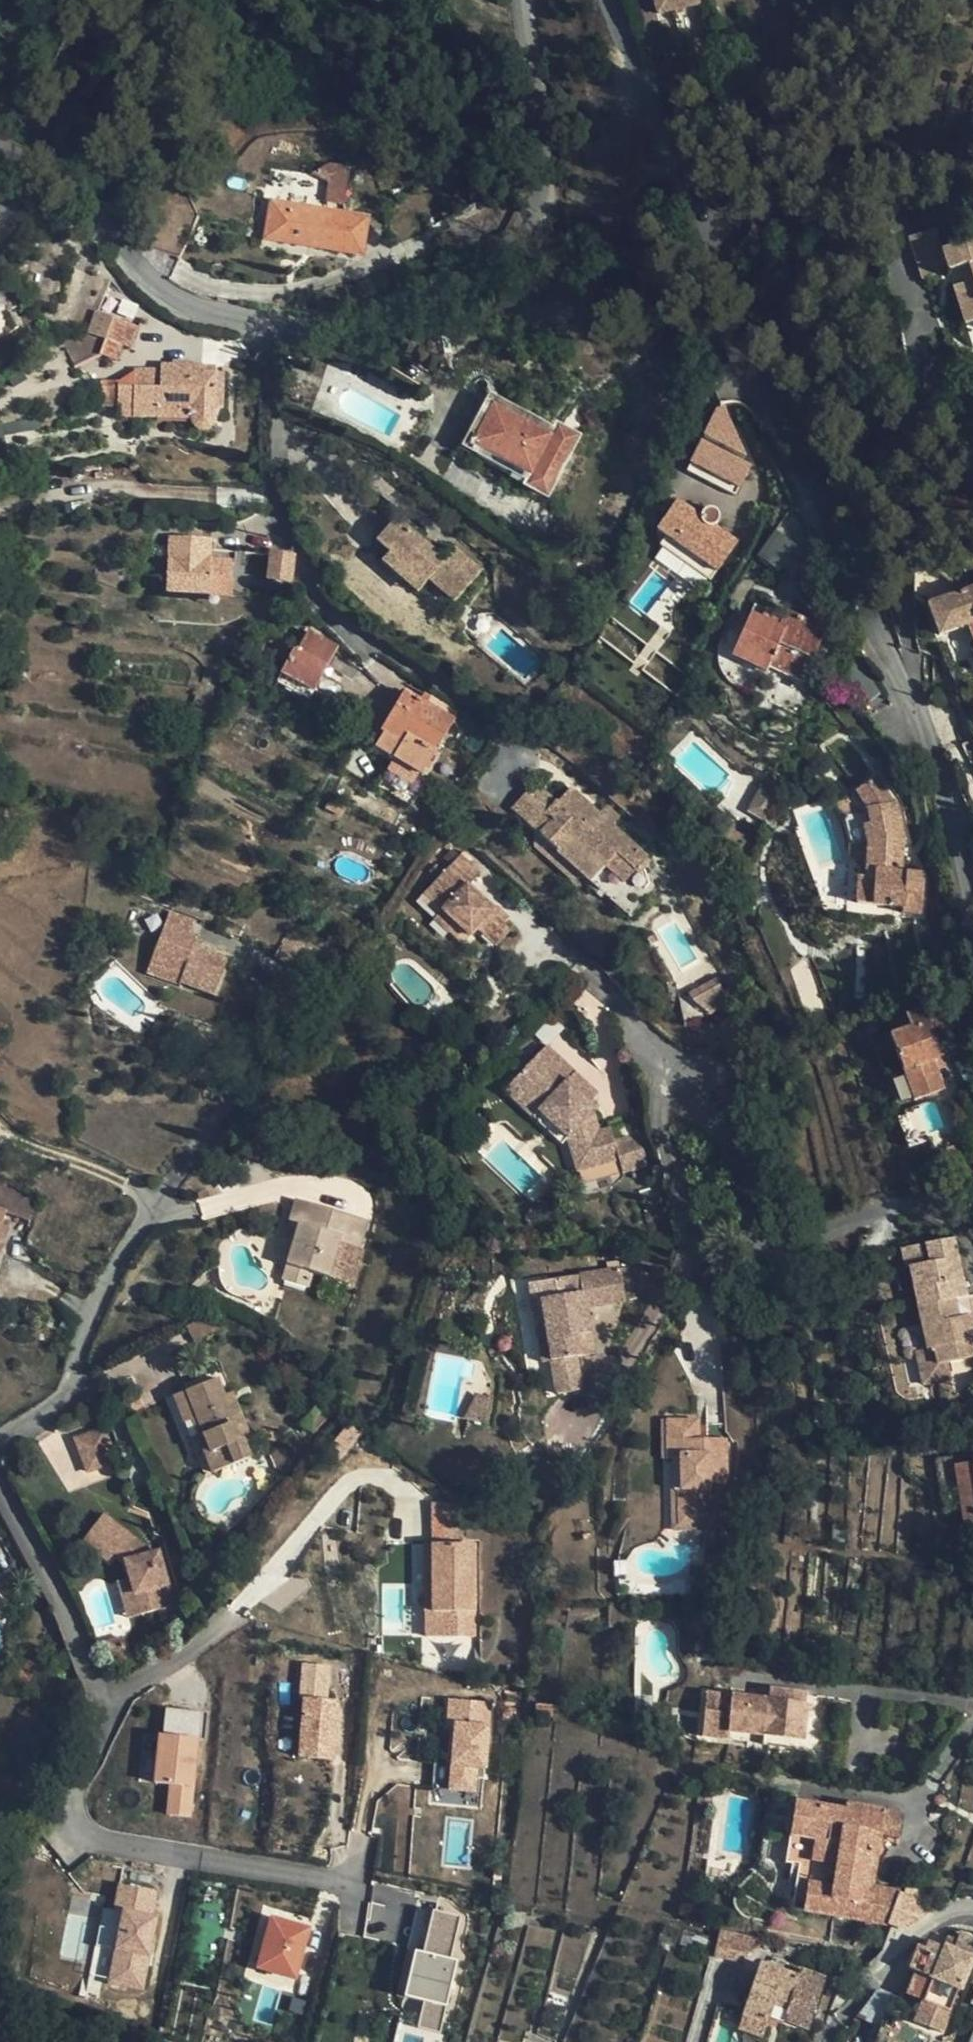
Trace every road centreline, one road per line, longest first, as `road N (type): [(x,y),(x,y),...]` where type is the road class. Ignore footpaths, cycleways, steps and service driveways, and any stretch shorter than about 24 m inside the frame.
road 1 (residential): [(972,927),(944,787),(910,696),(723,279),(611,0)]
road 2 (residential): [(522,0),(540,154),(540,192),(528,230),(504,253),(384,309),(322,326),(260,326),(197,312),(147,287),(55,184),(0,150)]
road 3 (residential): [(108,1706),(75,1803),(100,1843),(361,1891)]
road 4 (residential): [(0,1440),(67,1391),(103,1286),(167,1194)]
road 5 (residential): [(0,1485),(74,1615),(108,1706)]
road 6 (residential): [(108,1706),(204,1646),(240,1611)]

